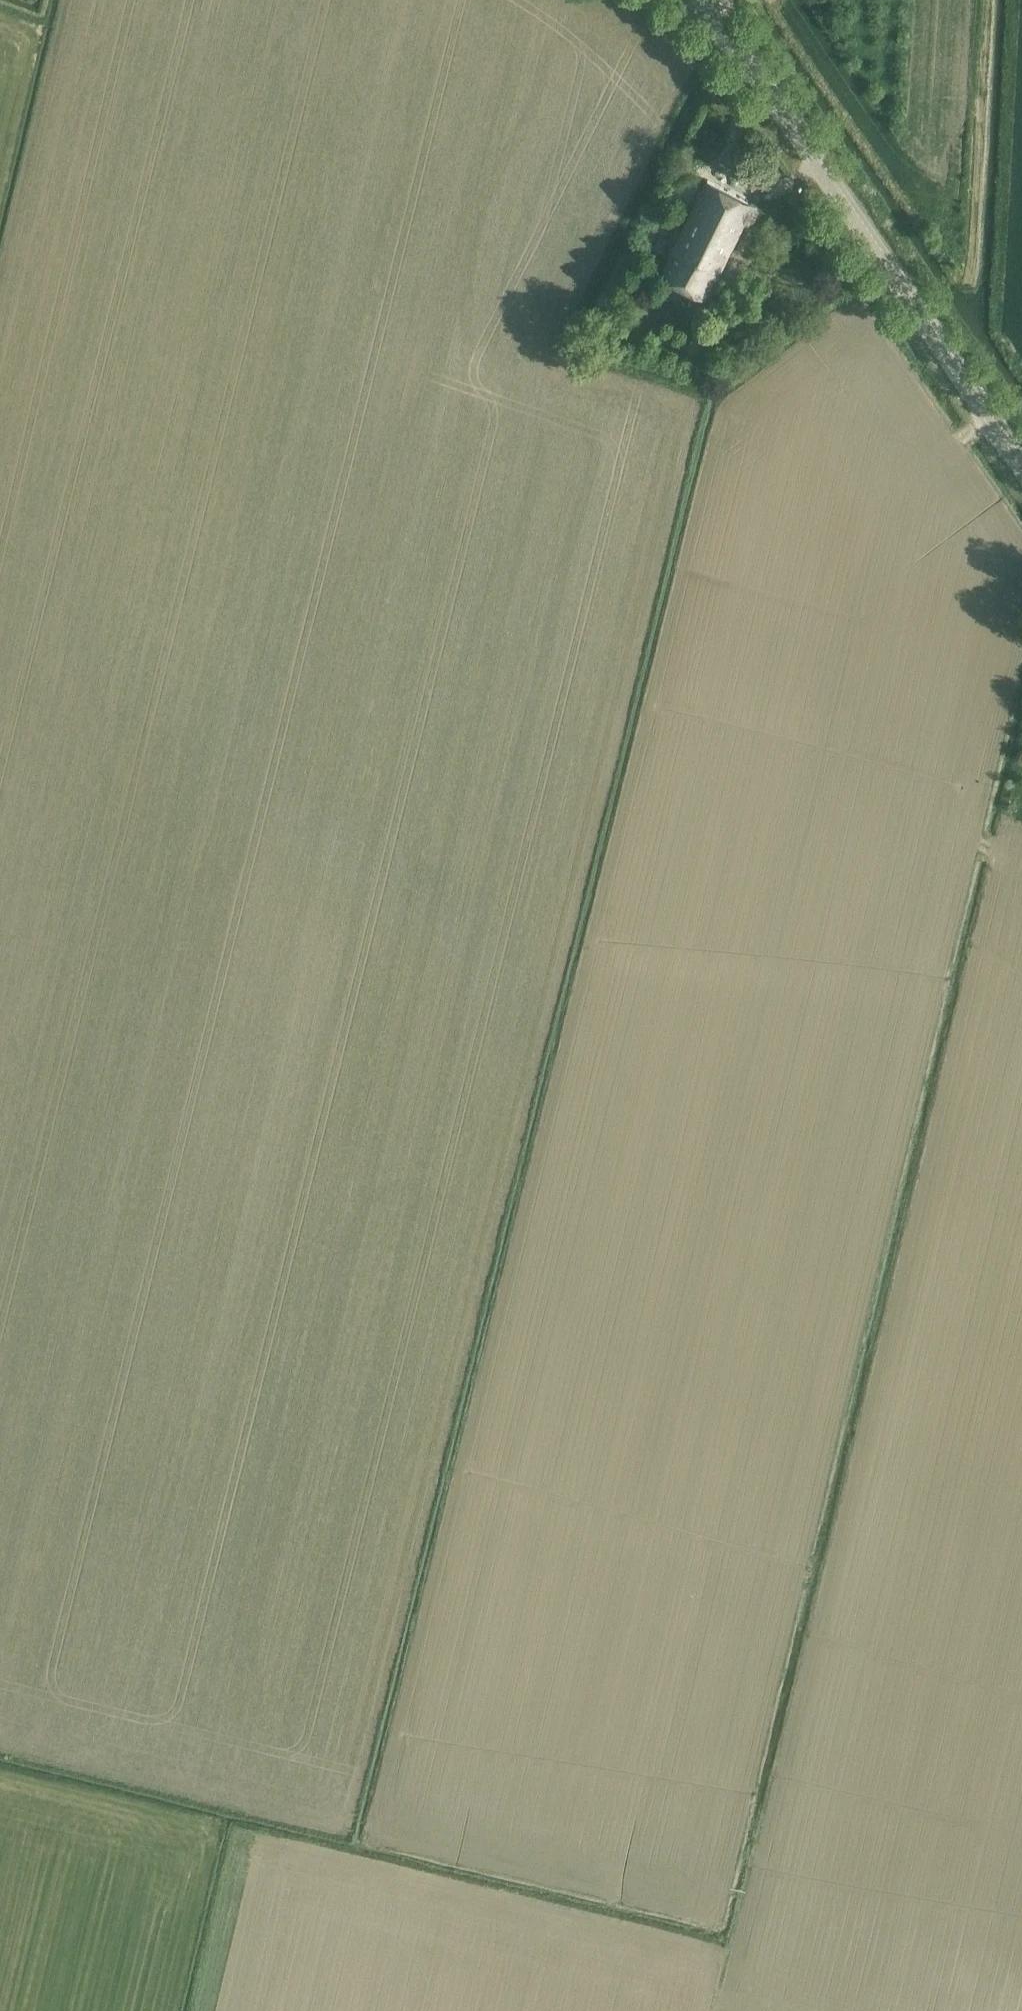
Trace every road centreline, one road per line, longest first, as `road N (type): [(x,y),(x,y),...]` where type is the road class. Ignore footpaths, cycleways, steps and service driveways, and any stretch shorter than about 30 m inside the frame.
road 1 (tertiary): [(1021,475),(786,105),(696,0)]

